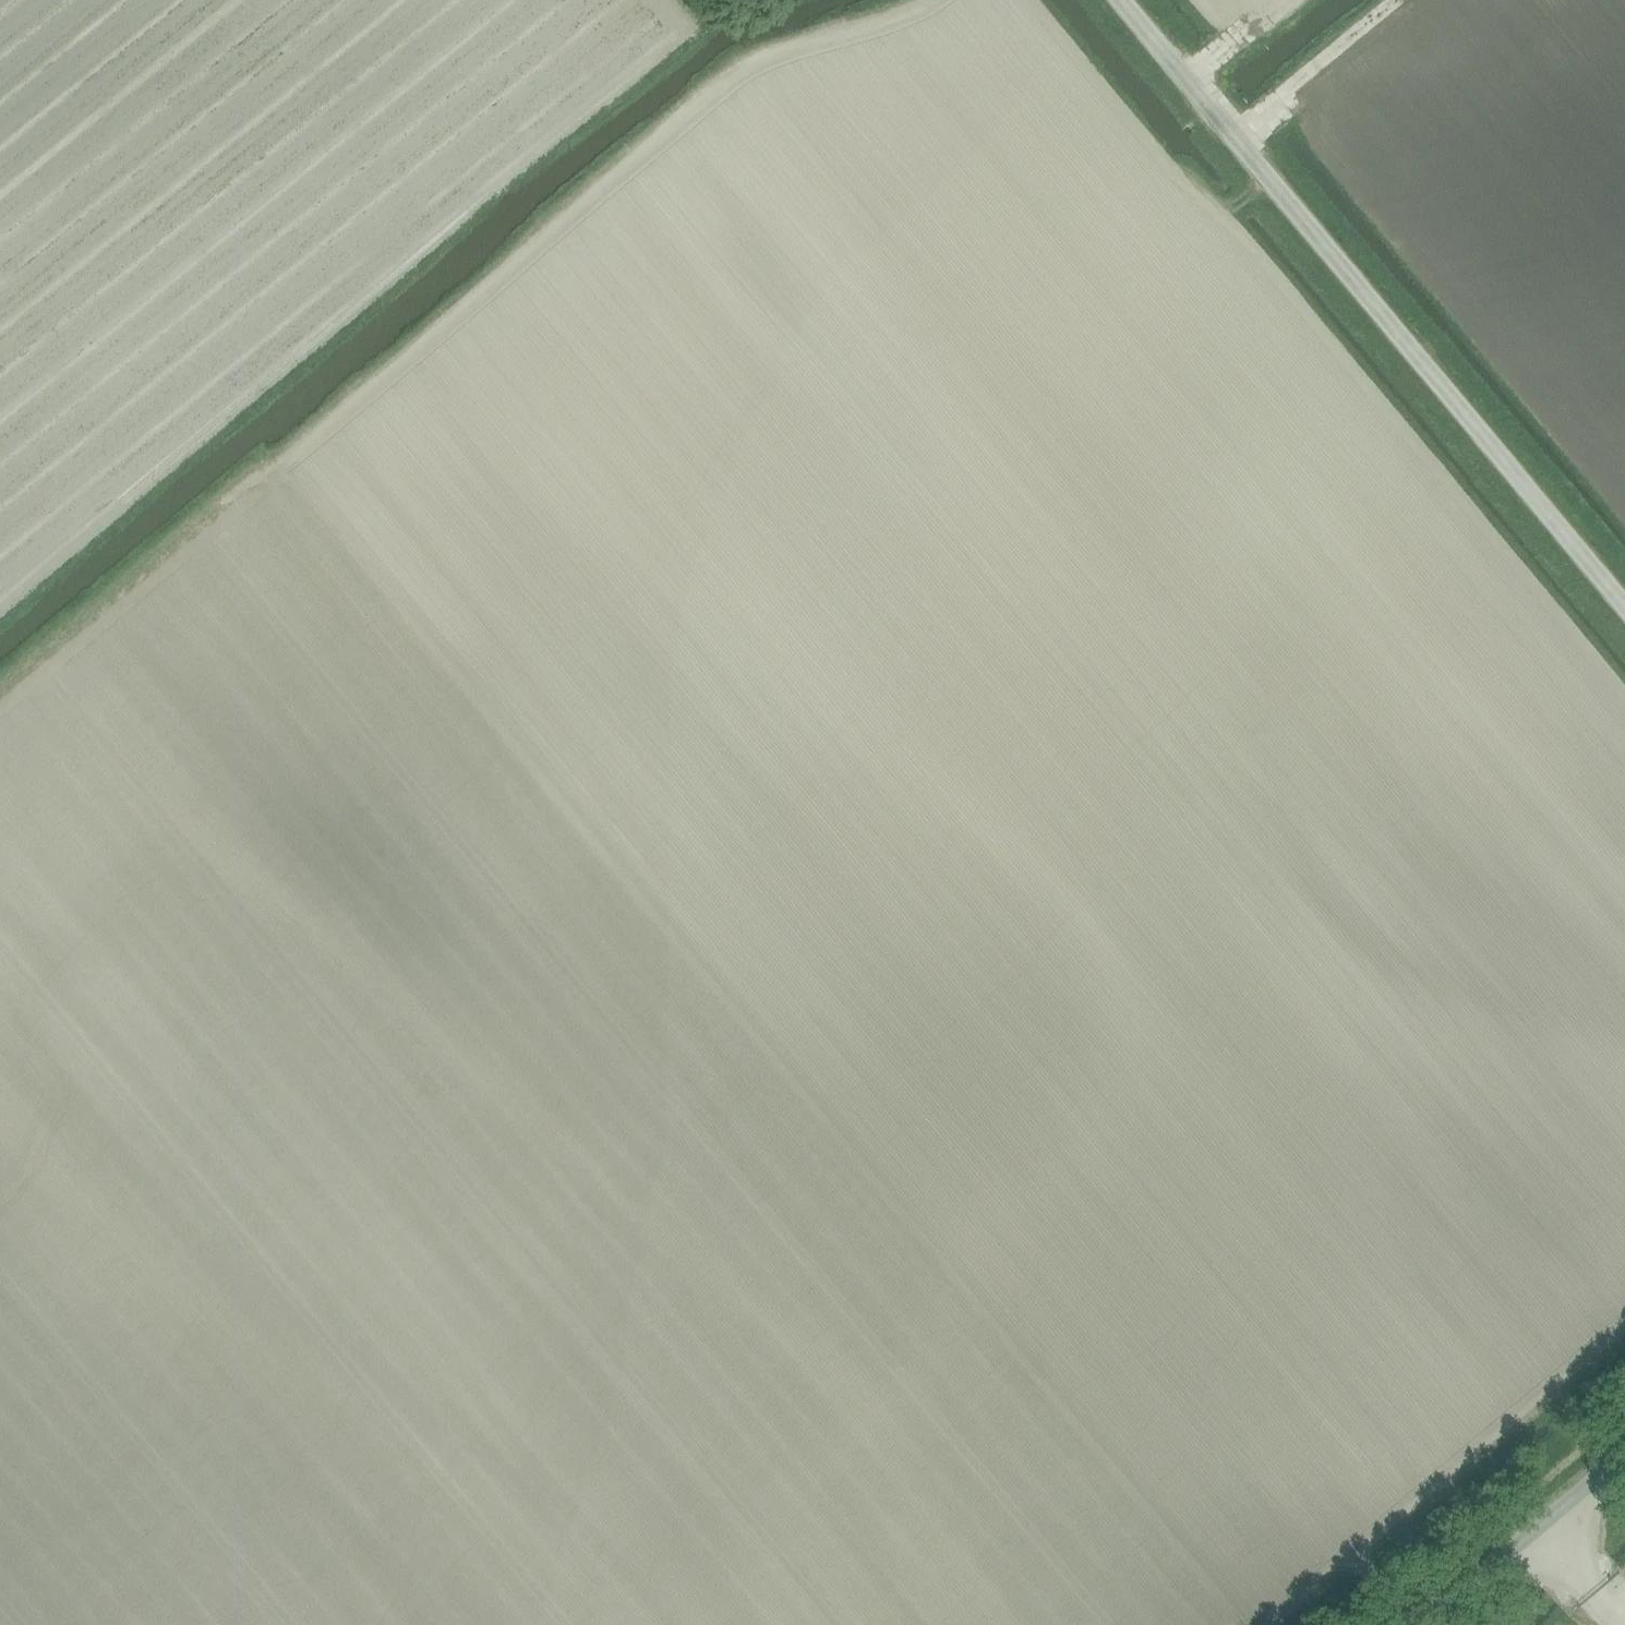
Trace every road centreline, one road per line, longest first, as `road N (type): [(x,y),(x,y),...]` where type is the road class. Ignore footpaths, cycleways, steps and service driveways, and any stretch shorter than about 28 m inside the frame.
road 1 (unclassified): [(1624,612),(1117,0)]
road 2 (unclassified): [(1421,1624),(1624,1453)]

